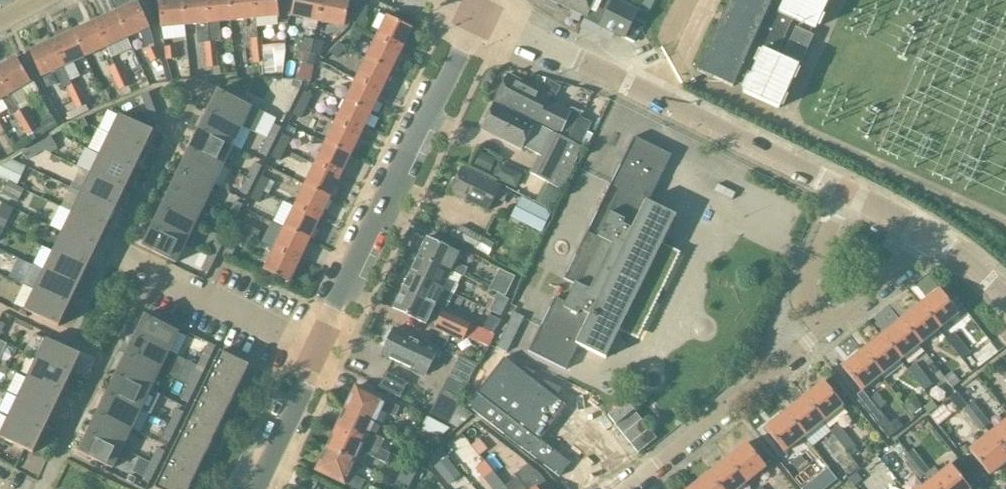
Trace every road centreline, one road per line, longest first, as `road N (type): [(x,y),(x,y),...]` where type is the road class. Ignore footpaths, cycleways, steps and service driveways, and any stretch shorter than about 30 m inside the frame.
road 1 (residential): [(843,191),(477,17)]
road 2 (residential): [(322,346),(477,17)]
road 3 (residential): [(623,488),(825,327)]
road 4 (residential): [(322,346),(126,258)]
road 5 (residential): [(256,488),(322,346)]
road 6 (residential): [(825,327),(804,295),(843,191)]
road 7 (residential): [(825,327),(931,232)]

